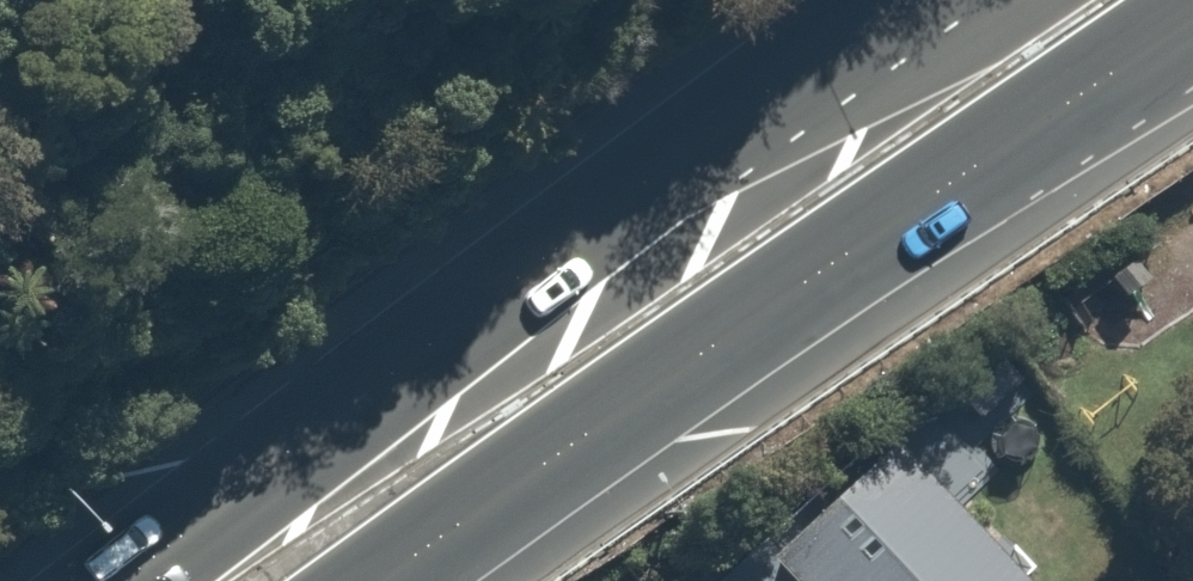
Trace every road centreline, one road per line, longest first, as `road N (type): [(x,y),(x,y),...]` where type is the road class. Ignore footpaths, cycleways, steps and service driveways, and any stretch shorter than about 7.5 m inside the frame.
road 1 (trunk): [(127,580),(410,362),(933,0)]
road 2 (trunk): [(1192,22),(686,364),(391,580)]

